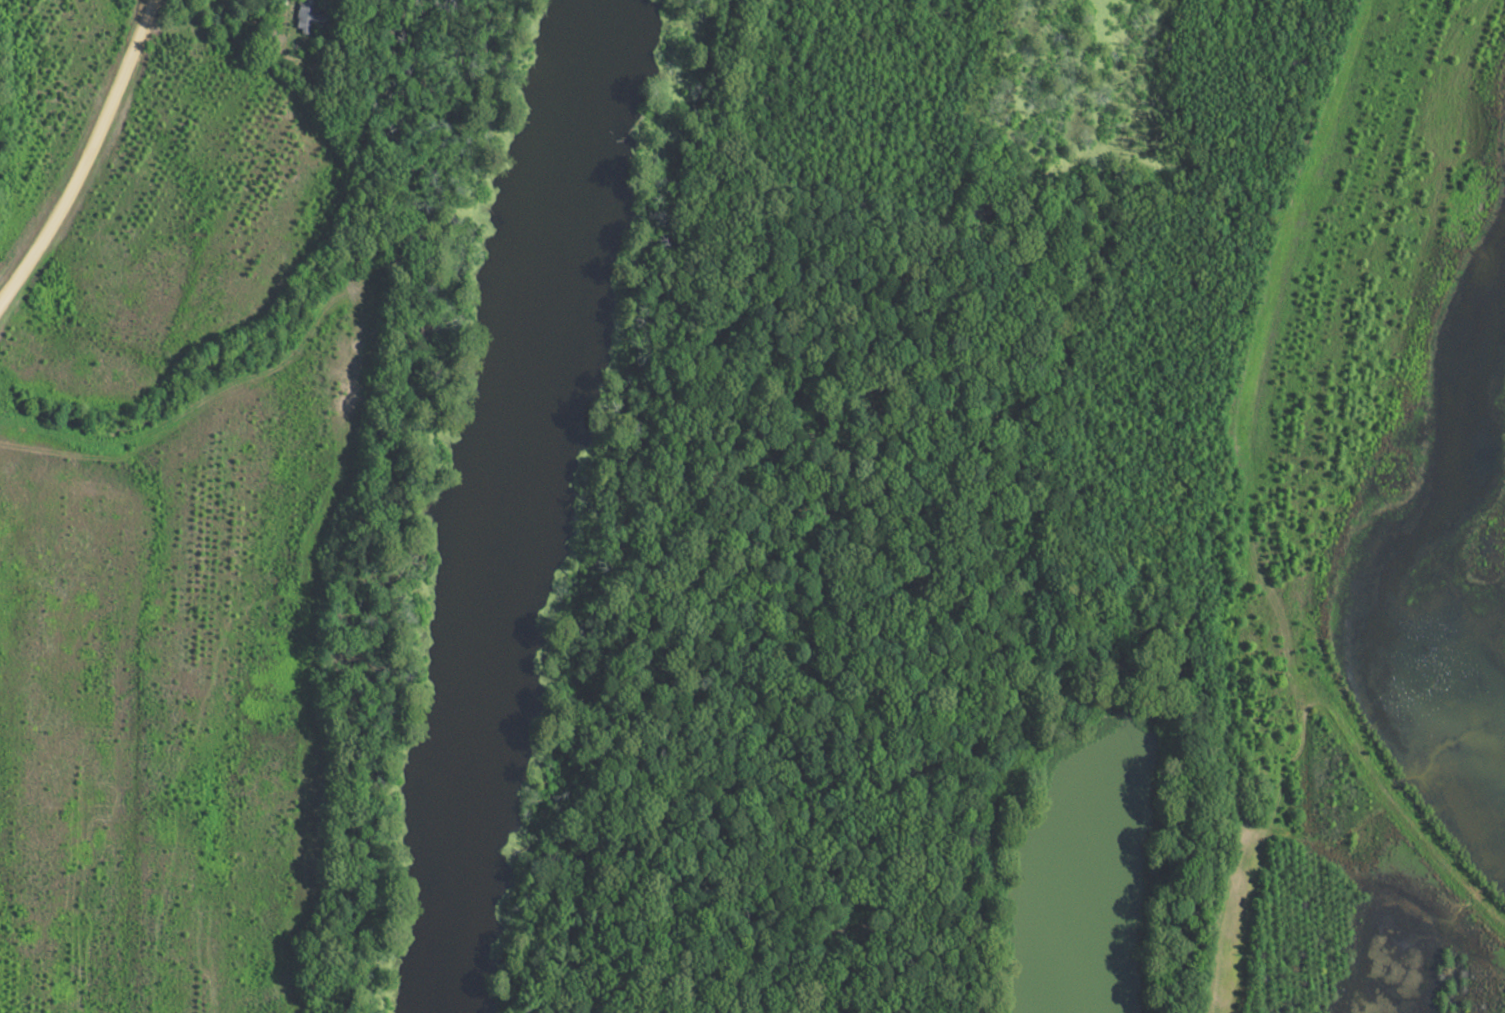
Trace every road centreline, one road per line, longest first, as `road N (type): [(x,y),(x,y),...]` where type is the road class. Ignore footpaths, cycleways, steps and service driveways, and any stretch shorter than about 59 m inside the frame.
road 1 (residential): [(0,302),(77,180),(153,0)]
road 2 (track): [(1504,971),(1439,940),(1301,838),(1232,830)]

